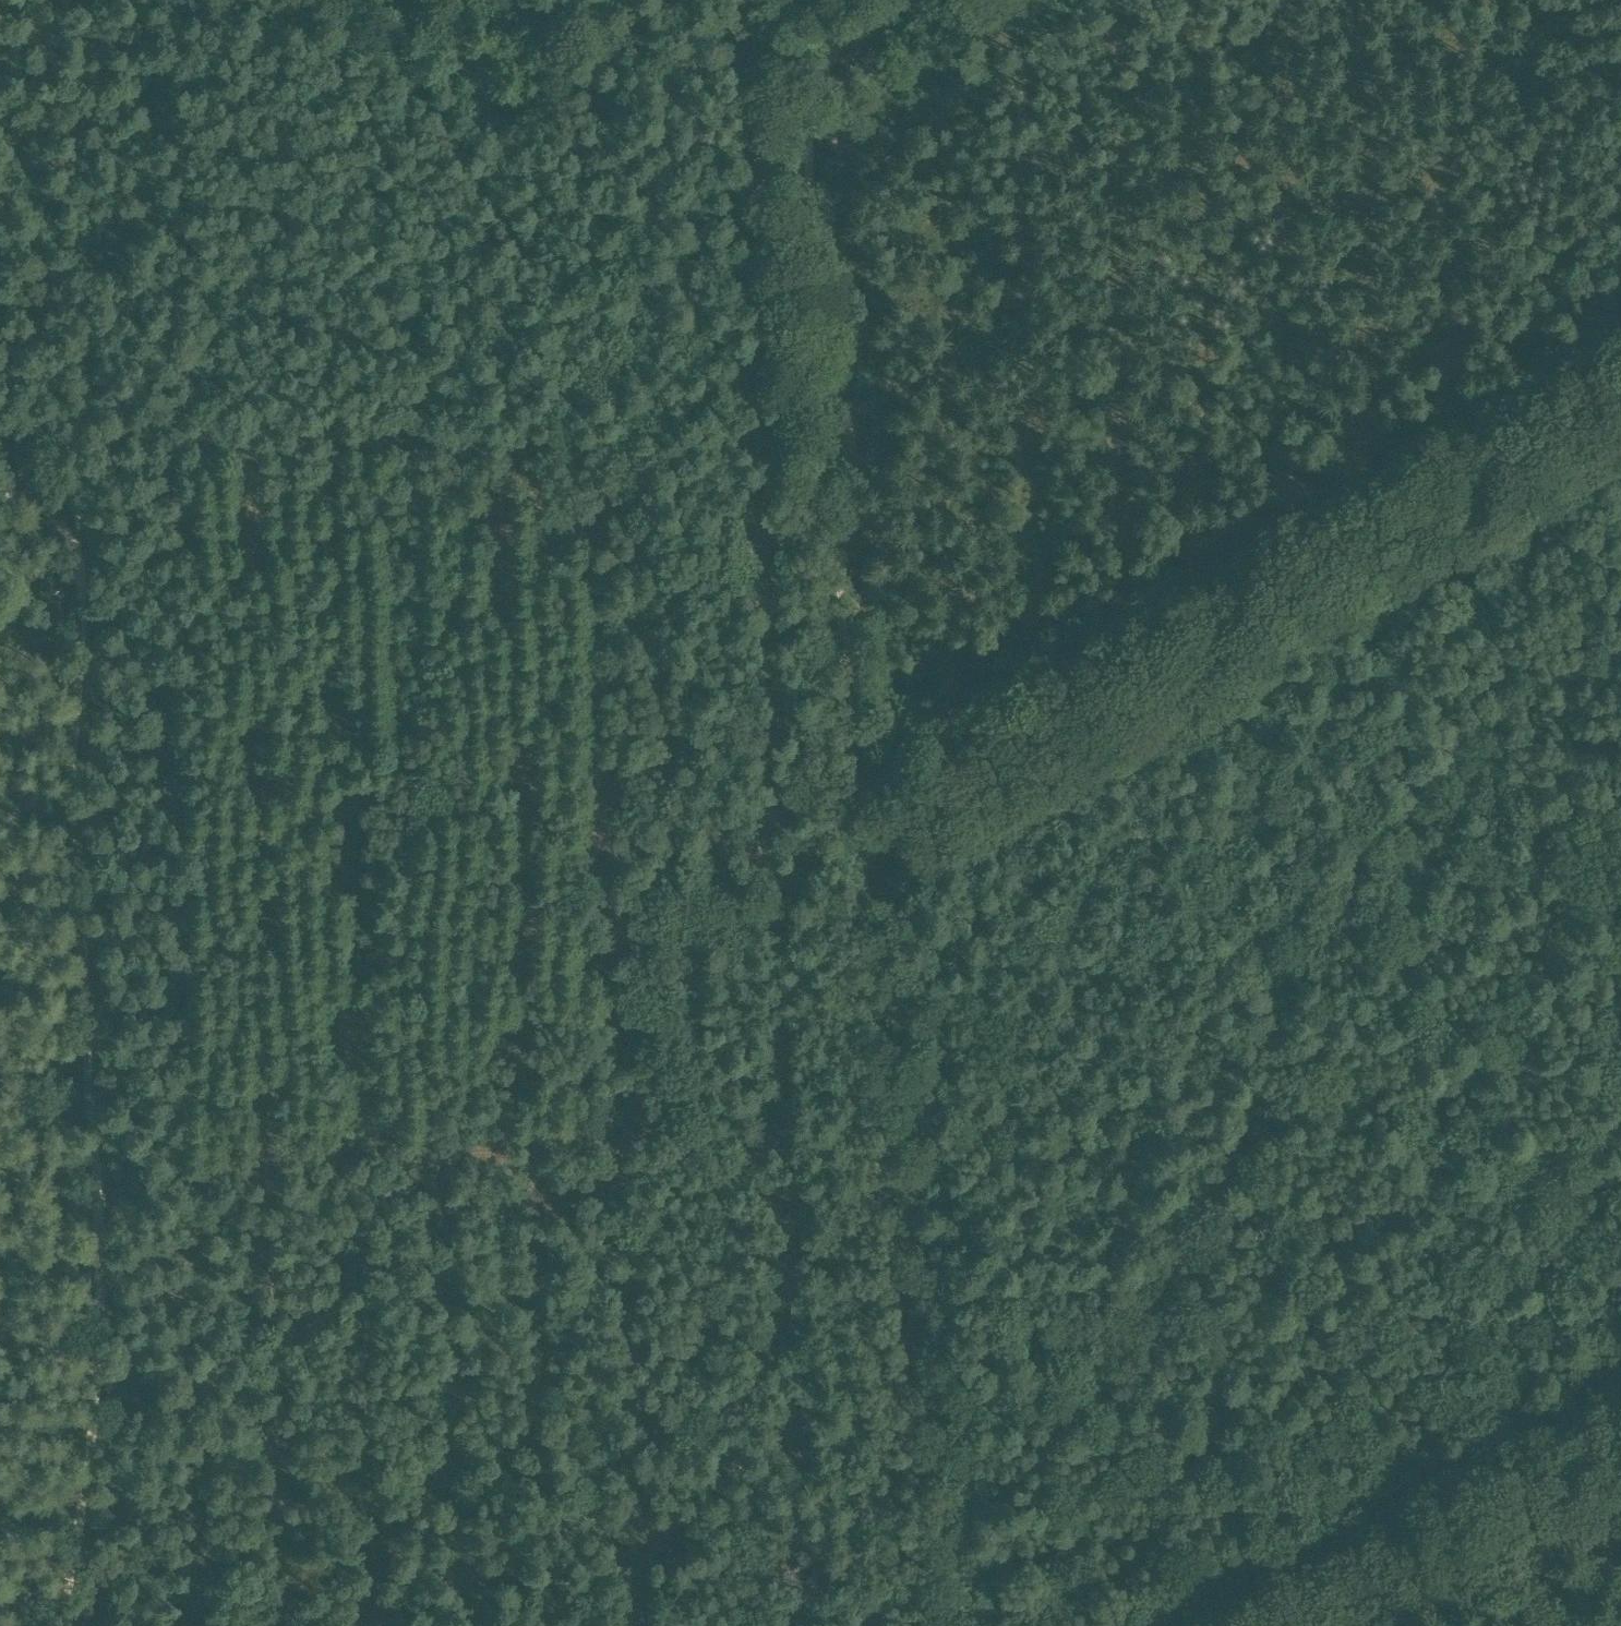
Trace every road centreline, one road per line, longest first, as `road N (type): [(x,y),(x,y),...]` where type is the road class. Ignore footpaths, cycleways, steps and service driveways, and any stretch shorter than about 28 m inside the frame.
road 1 (track): [(0,502),(74,501),(93,1276),(67,1625)]
road 2 (track): [(853,863),(1620,403)]
road 3 (track): [(853,863),(806,166),(816,90),(850,0)]
road 4 (track): [(910,1625),(853,863)]
road 5 (track): [(1620,1427),(1250,1625)]

